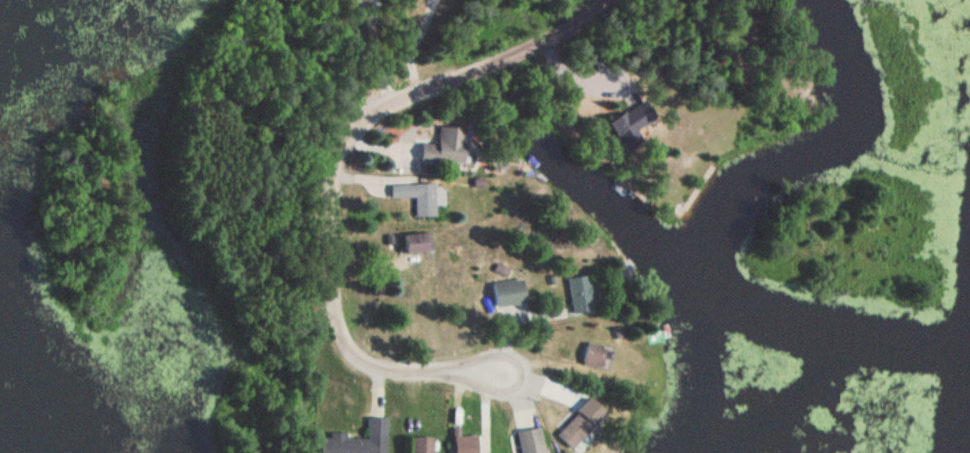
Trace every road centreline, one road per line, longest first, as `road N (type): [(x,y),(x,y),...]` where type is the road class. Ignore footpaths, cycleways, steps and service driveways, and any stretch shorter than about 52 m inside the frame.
road 1 (residential): [(608,0),(516,51),(373,113),(346,145),(333,203),(332,309),(351,357),(378,371),(452,376),(534,365)]

